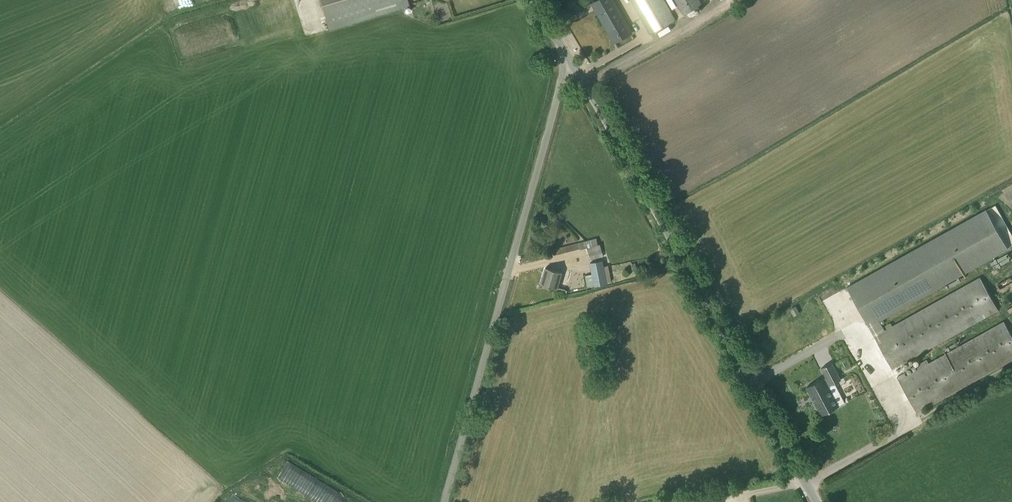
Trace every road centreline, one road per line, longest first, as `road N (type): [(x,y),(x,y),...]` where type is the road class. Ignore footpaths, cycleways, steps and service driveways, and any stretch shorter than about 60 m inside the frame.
road 1 (unclassified): [(814,501),(569,61)]
road 2 (unclassified): [(569,61),(443,501)]
road 3 (track): [(736,0),(584,83)]

